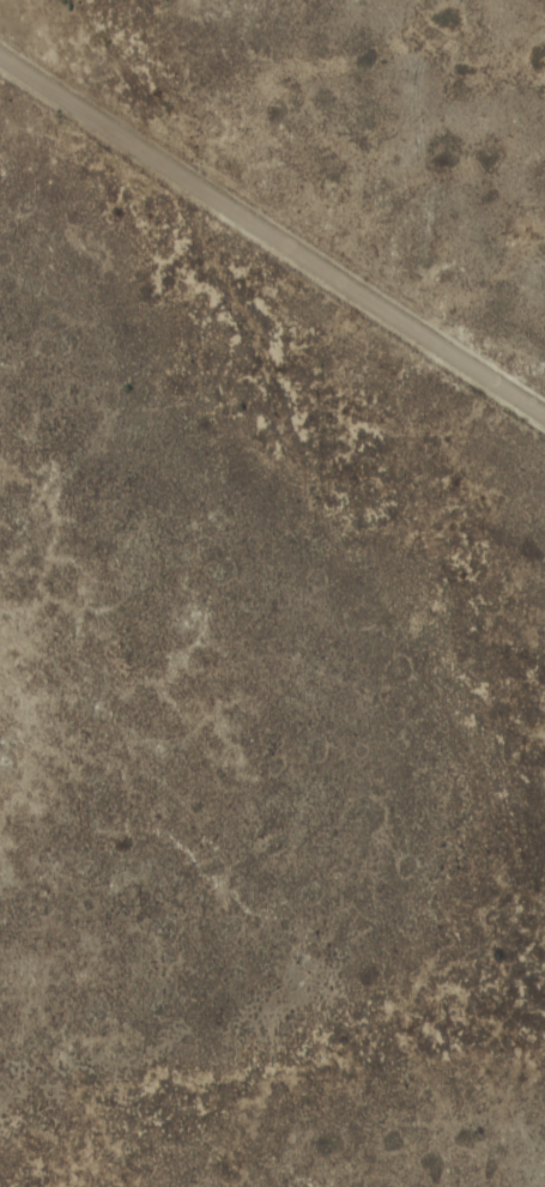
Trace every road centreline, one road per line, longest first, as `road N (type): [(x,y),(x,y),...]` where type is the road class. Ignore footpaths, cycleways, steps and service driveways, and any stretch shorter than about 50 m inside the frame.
road 1 (residential): [(544,408),(0,49)]

